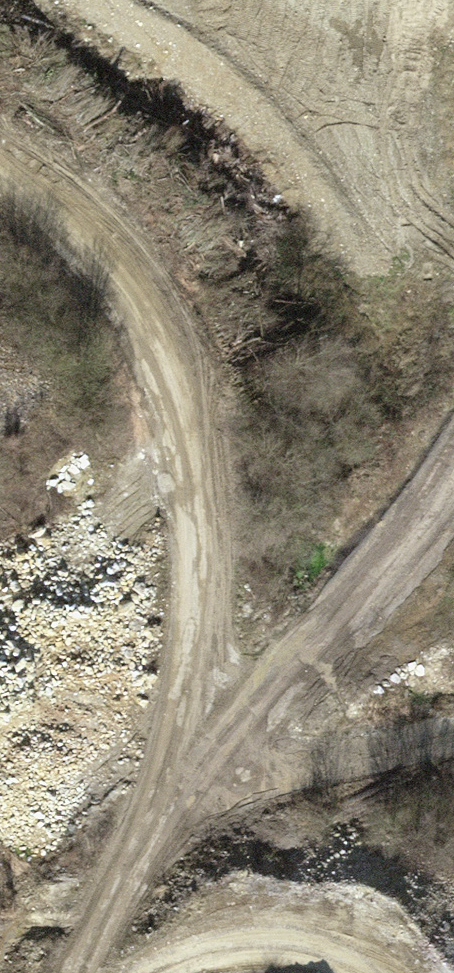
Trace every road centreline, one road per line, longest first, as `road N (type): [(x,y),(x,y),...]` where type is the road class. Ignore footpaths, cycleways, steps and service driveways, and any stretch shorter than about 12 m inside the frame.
road 1 (track): [(0,218),(149,364),(244,659),(171,827)]
road 2 (track): [(453,735),(423,738),(171,827),(120,972)]
road 3 (track): [(149,364),(183,29),(177,0)]

